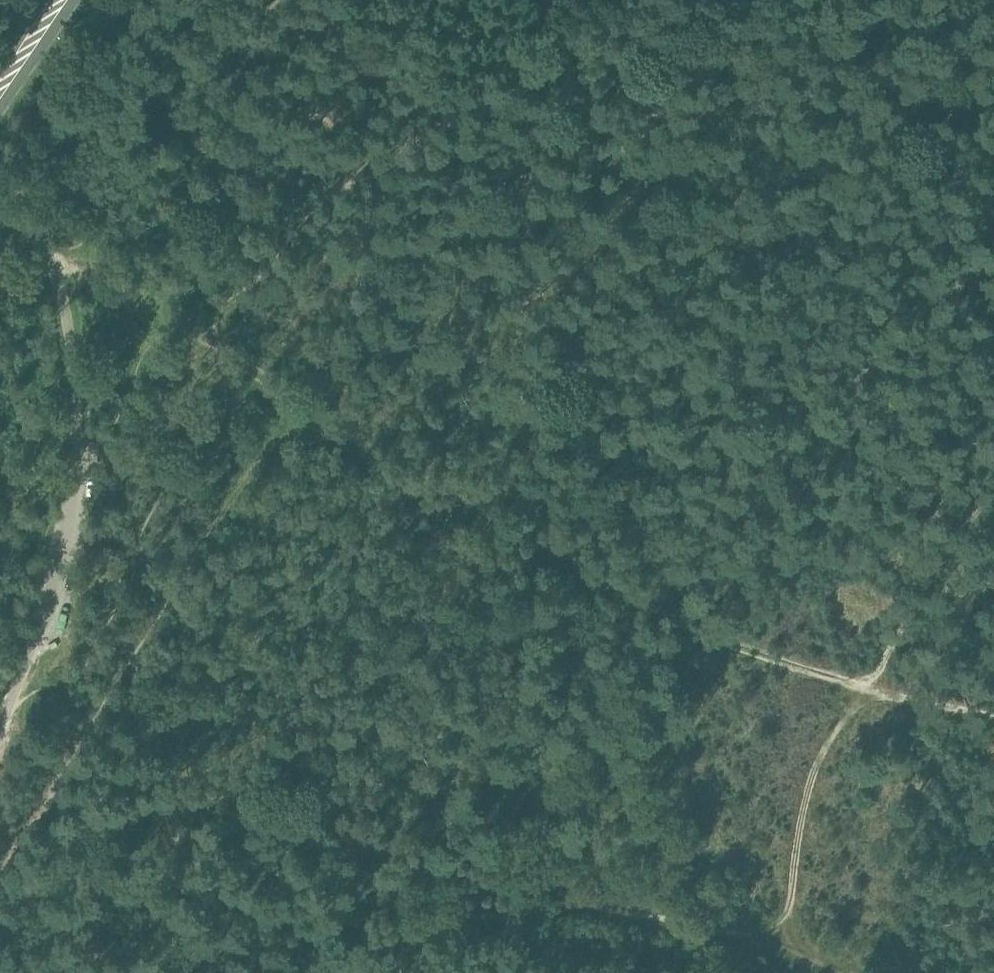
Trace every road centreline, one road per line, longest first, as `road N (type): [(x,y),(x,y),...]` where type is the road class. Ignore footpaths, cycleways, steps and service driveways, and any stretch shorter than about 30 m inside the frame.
road 1 (track): [(52,257),(665,615),(869,698)]
road 2 (track): [(779,934),(697,912),(534,915),(469,906),(397,927),(285,904),(210,866),(145,801),(88,793),(58,768)]
road 3 (track): [(993,463),(910,583),(869,698)]
road 4 (track): [(869,698),(818,756),(803,791),(779,934)]
road 5 (track): [(869,698),(993,723)]

